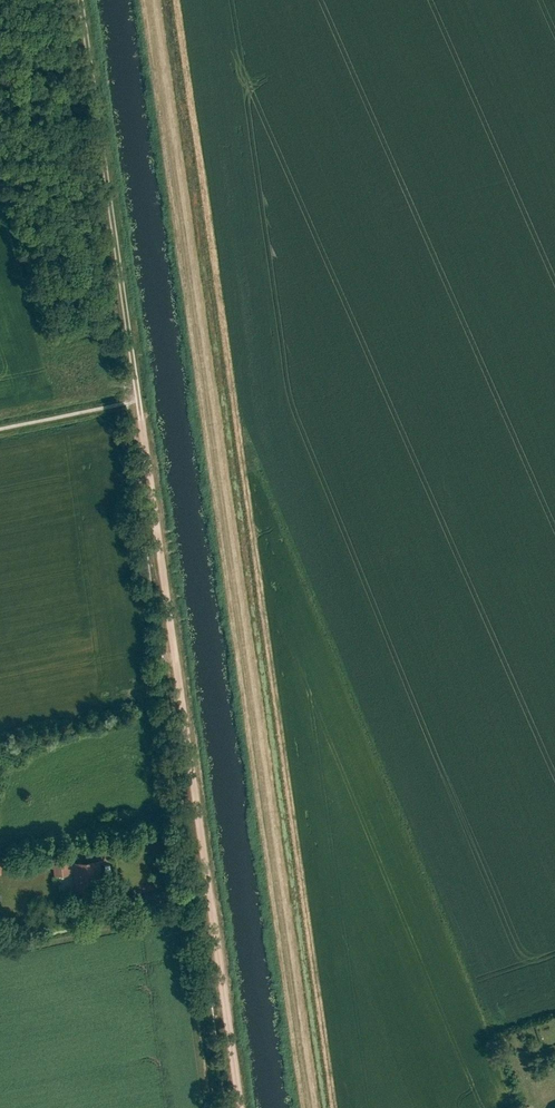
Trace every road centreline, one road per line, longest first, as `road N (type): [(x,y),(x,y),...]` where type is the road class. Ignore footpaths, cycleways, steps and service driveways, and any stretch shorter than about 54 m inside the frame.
road 1 (track): [(141,0),(309,1107)]
road 2 (track): [(240,1107),(137,401)]
road 3 (track): [(137,401),(80,0)]

